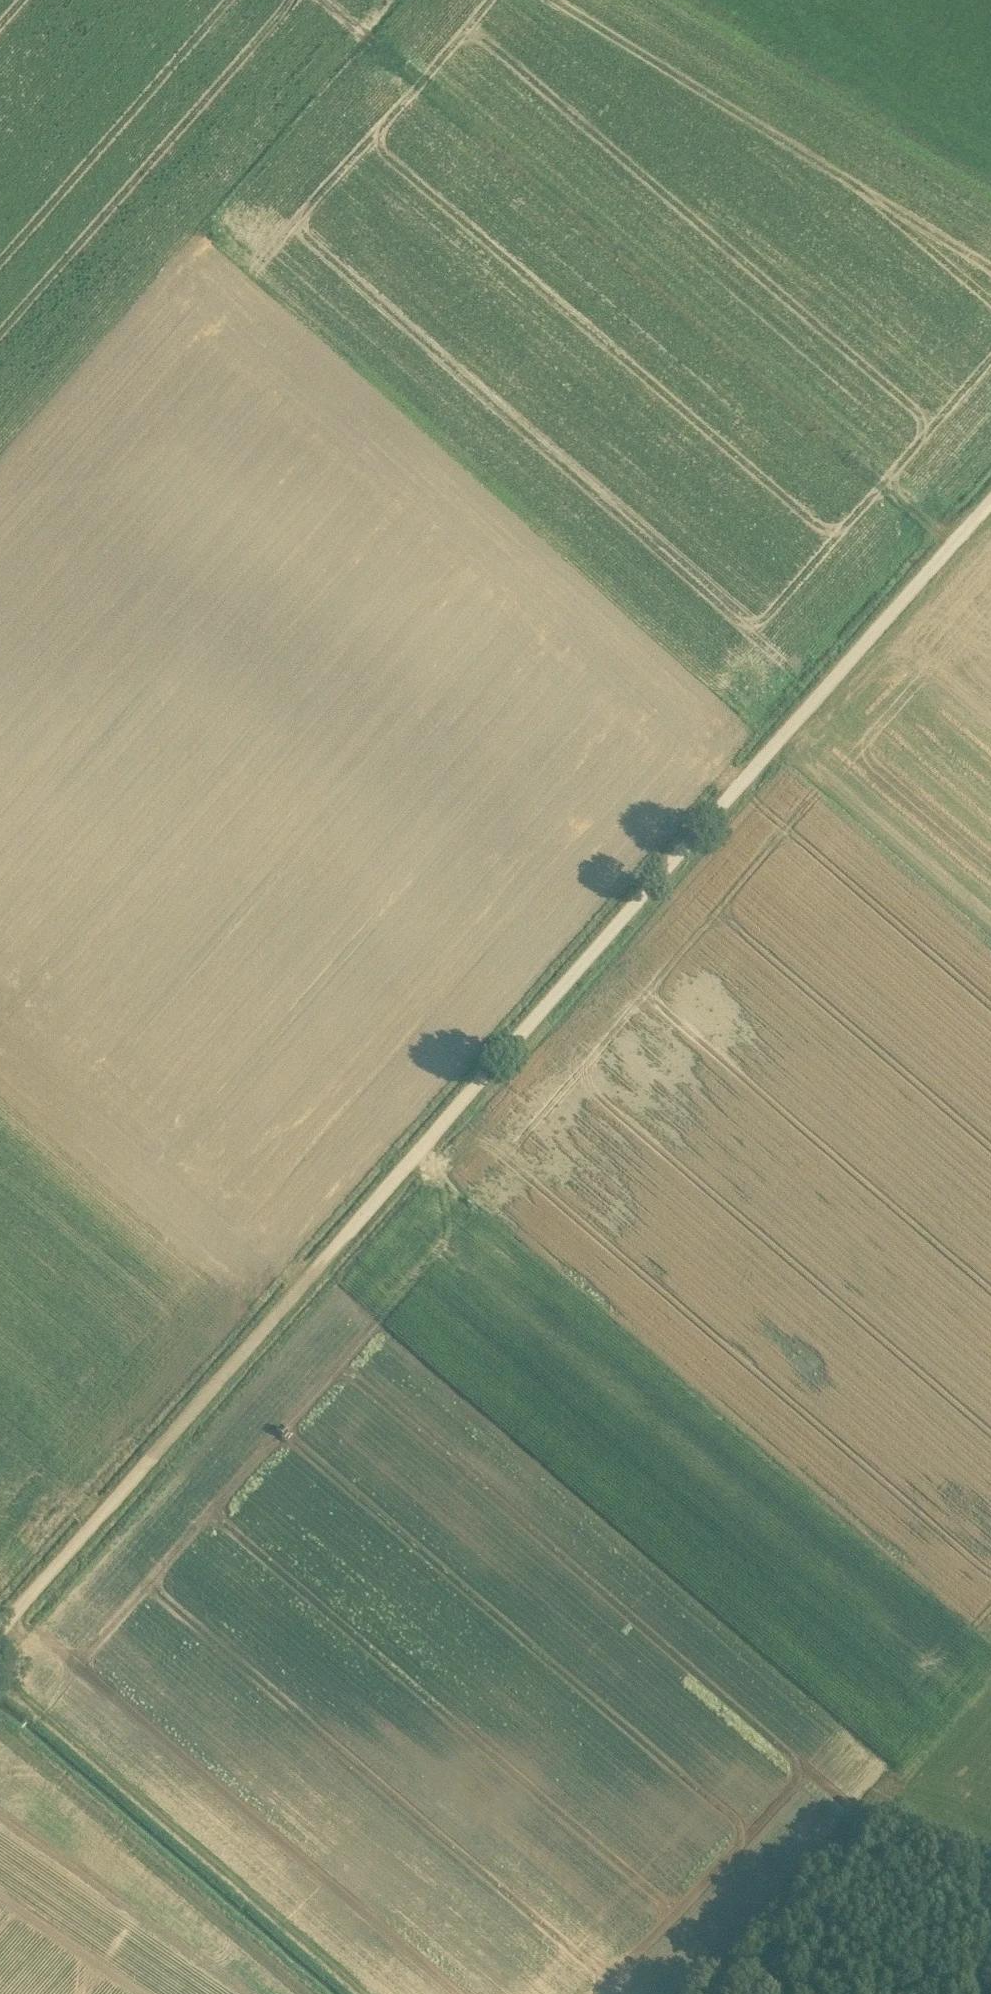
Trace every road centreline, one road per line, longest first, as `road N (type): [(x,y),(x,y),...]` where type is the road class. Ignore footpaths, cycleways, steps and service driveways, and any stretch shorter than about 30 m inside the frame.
road 1 (residential): [(990,499),(0,1631)]

